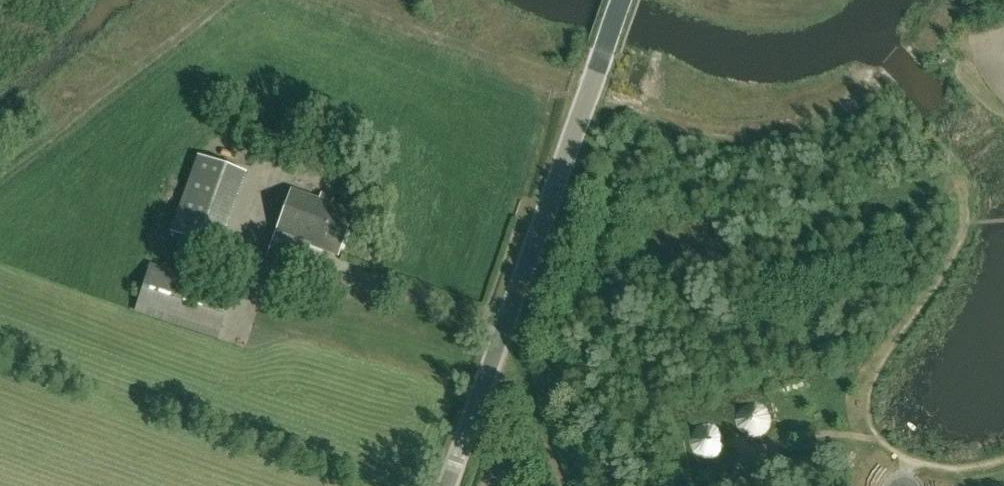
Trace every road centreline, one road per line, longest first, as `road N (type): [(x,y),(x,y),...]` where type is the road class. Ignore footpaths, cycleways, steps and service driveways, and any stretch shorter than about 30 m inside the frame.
road 1 (unclassified): [(447,485),(622,0)]
road 2 (track): [(878,88),(818,119),(757,136),(687,130),(587,98)]

